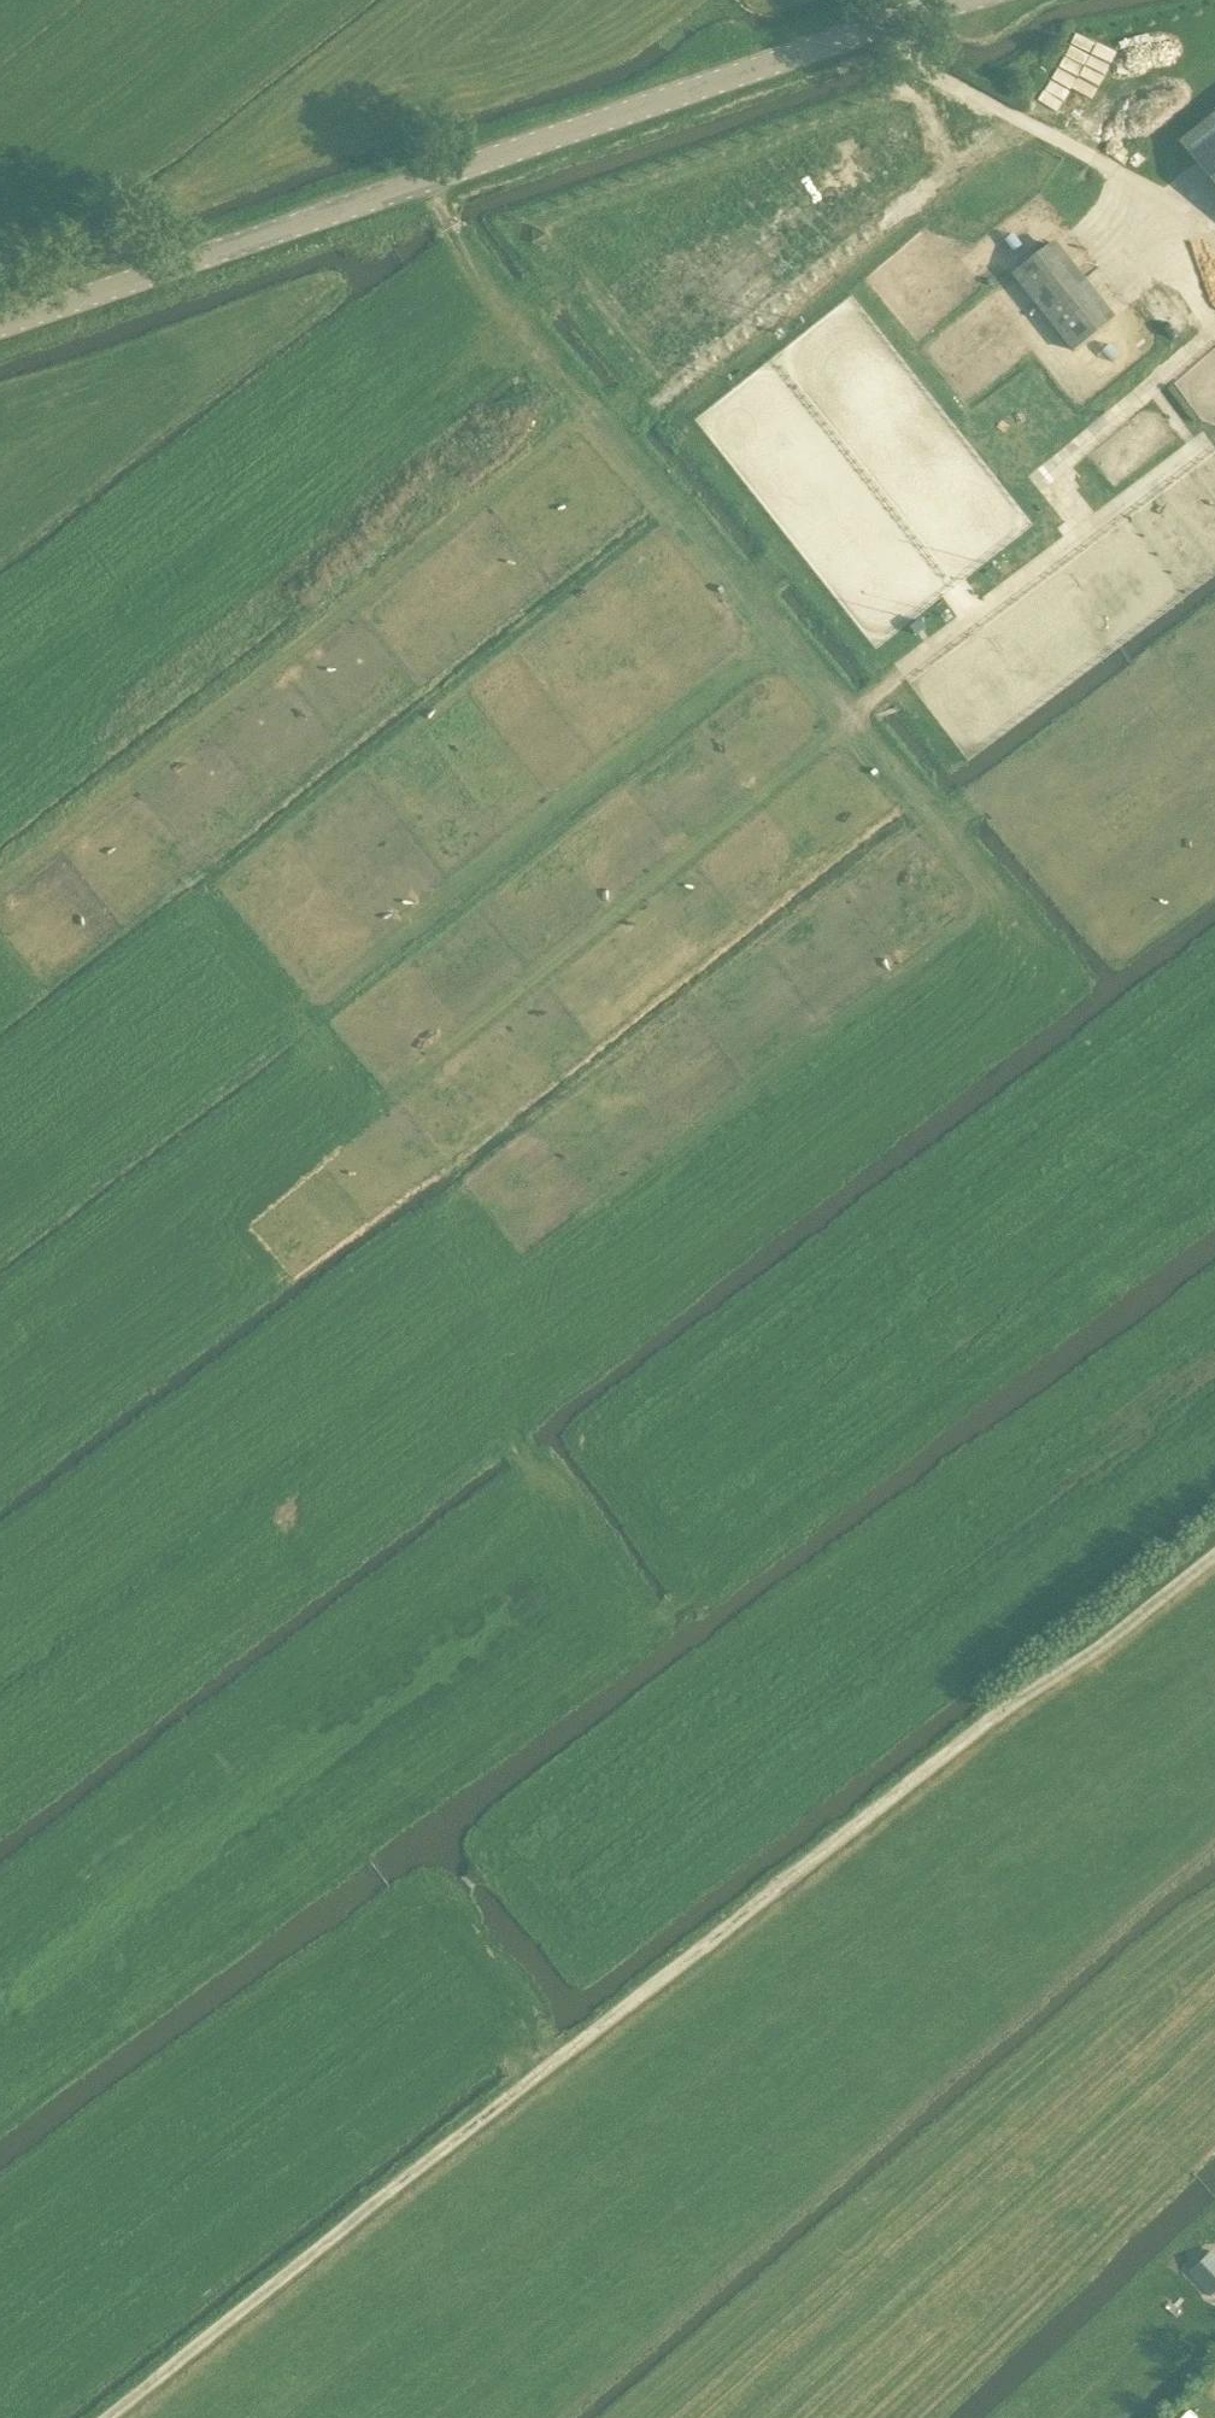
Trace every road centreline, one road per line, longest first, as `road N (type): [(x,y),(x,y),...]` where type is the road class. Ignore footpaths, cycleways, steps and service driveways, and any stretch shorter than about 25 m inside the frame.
road 1 (track): [(100,2417),(1006,1708),(1122,1634),(1214,1560)]
road 2 (tertiary): [(0,331),(982,0)]
road 3 (track): [(1214,222),(949,87)]

